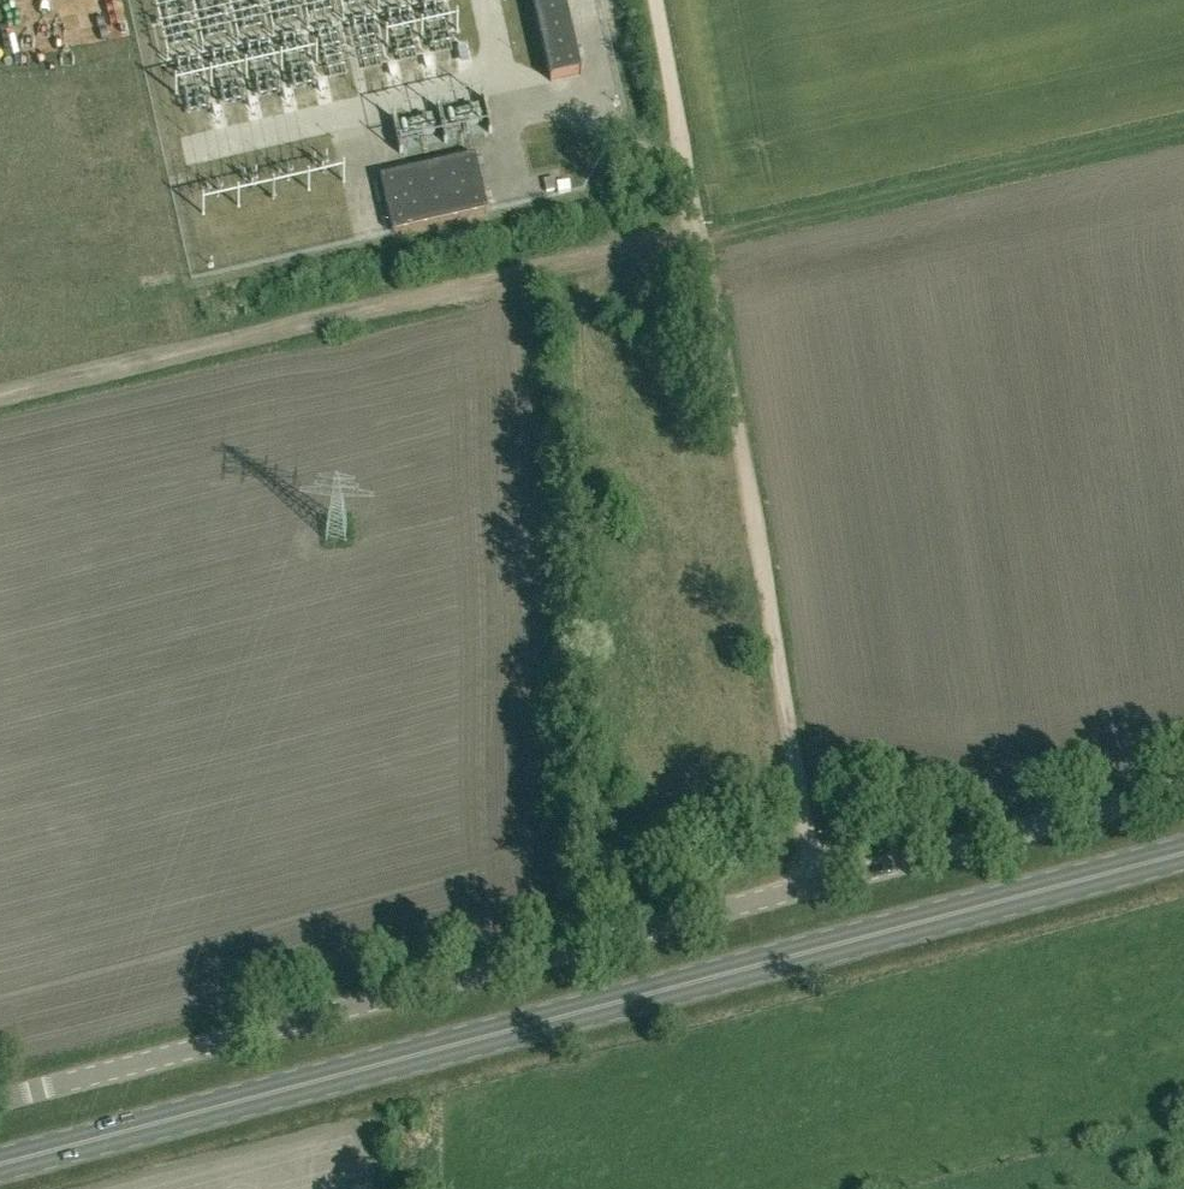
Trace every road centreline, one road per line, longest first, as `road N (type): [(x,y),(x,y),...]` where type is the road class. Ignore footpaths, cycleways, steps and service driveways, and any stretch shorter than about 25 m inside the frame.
road 1 (primary): [(0,1163),(1183,852)]
road 2 (unclassified): [(0,1099),(1183,790)]
road 3 (track): [(0,389),(699,229)]
road 4 (track): [(699,229),(763,547),(817,886)]
road 5 (track): [(699,229),(1183,129)]
road 6 (track): [(658,0),(699,229)]

